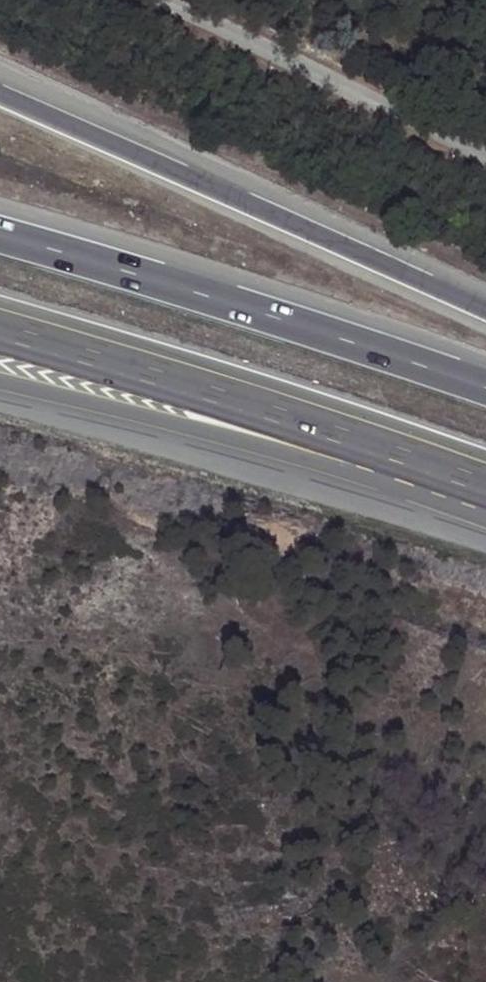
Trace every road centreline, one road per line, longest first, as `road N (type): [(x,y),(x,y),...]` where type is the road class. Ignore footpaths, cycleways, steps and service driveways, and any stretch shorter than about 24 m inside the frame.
road 1 (motorway): [(485,310),(0,93)]
road 2 (motorway): [(485,386),(259,307),(0,233)]
road 3 (motorway): [(0,327),(485,479)]
road 4 (motorway): [(0,381),(201,429),(485,522)]
road 5 (unclassified): [(182,0),(485,148)]

